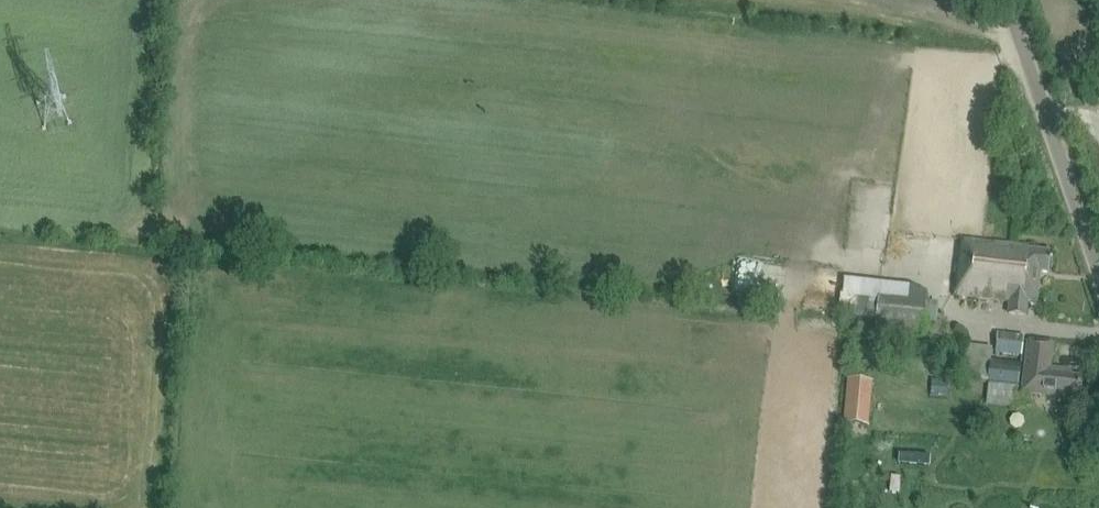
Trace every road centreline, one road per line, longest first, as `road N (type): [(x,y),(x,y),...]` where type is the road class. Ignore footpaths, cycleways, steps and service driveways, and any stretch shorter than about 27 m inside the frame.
road 1 (unclassified): [(1098,276),(1006,0)]

